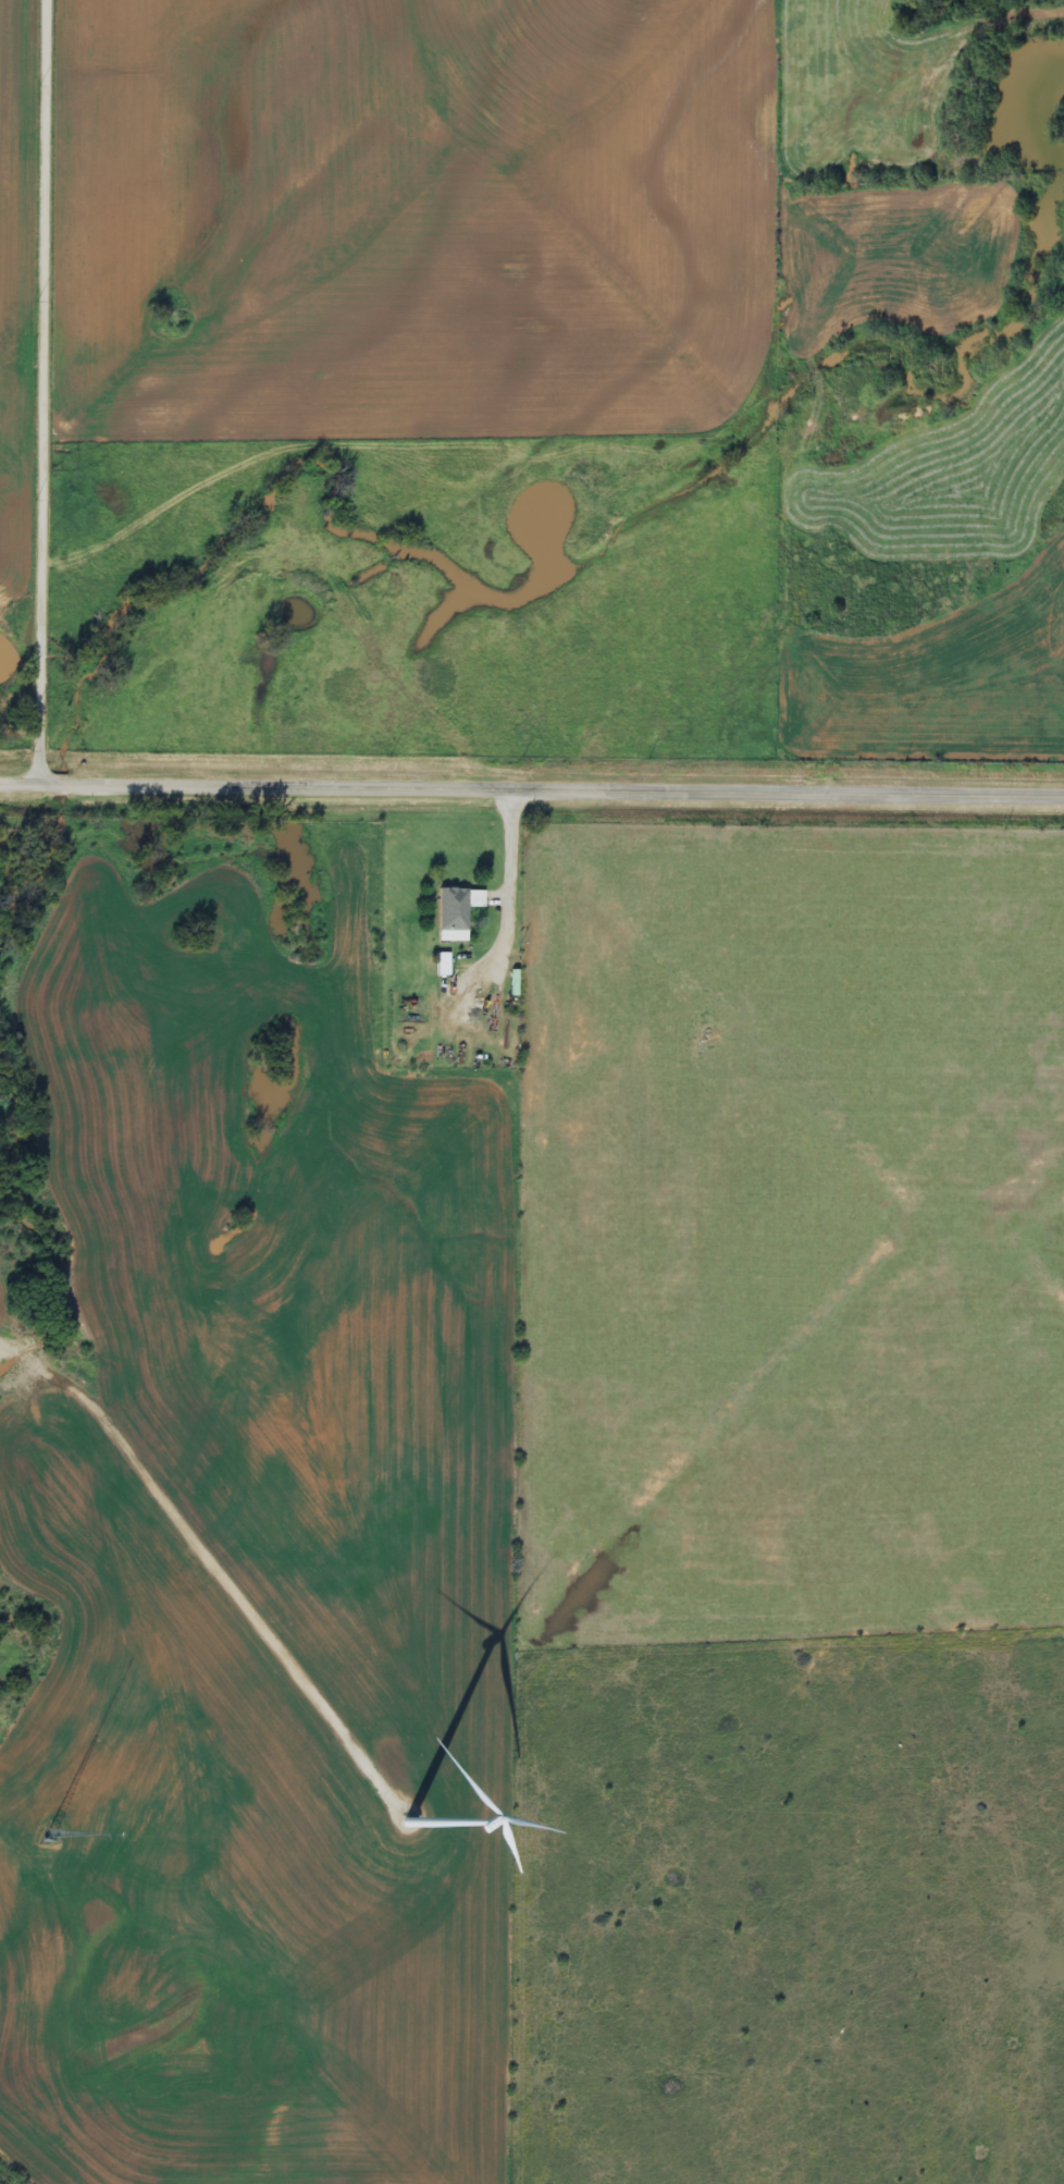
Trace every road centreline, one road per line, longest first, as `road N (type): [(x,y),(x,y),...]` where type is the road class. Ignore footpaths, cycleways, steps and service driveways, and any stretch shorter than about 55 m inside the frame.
road 1 (tertiary): [(1063,793),(0,780)]
road 2 (residential): [(82,781),(94,0)]

